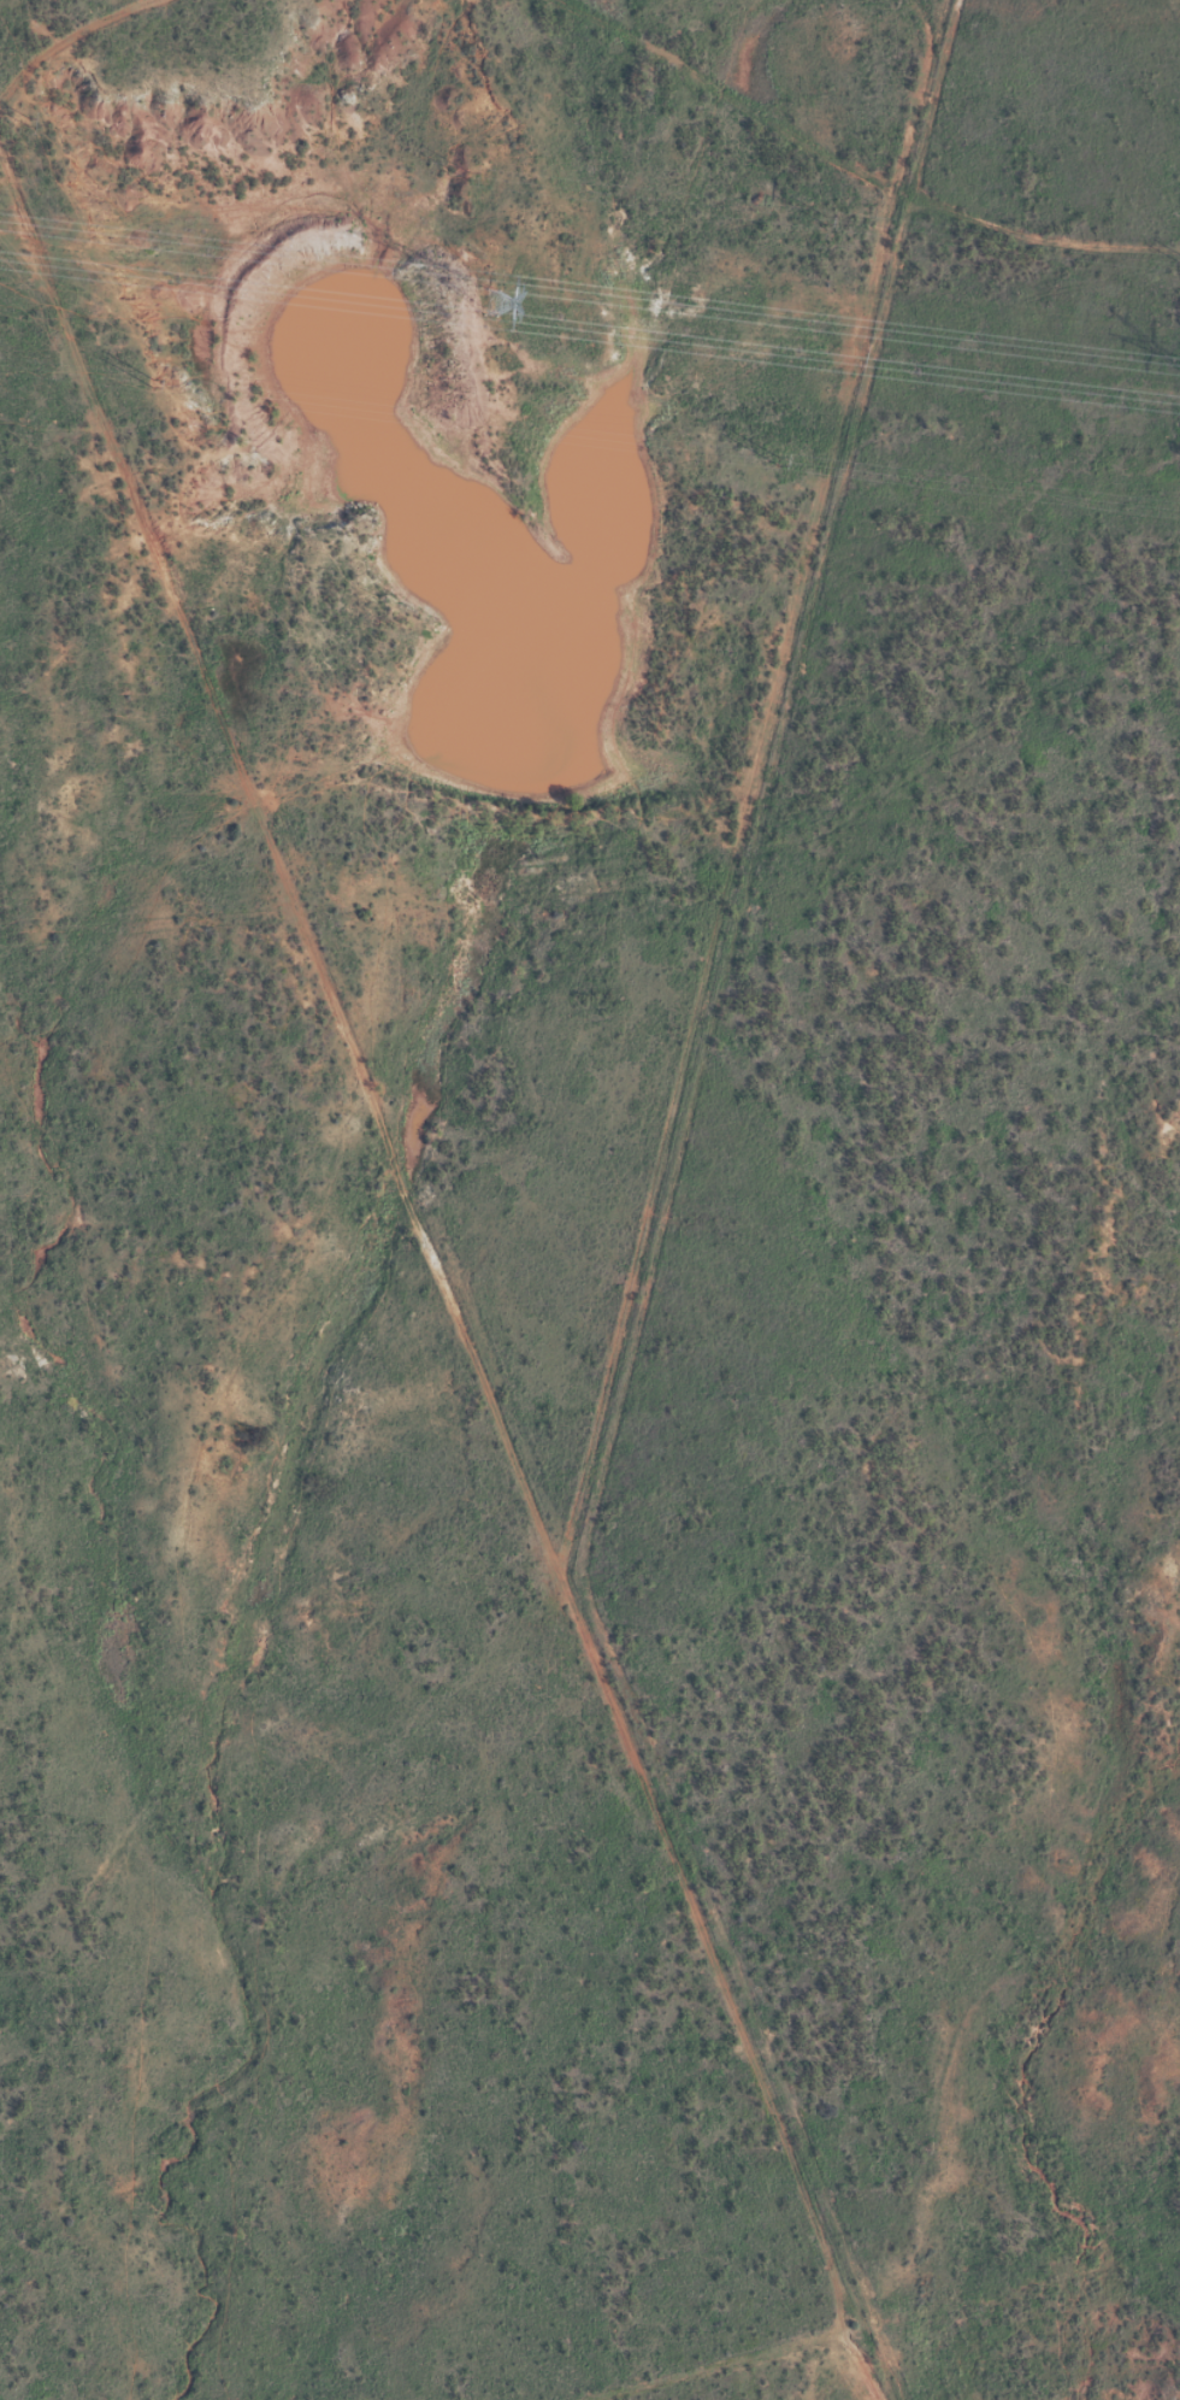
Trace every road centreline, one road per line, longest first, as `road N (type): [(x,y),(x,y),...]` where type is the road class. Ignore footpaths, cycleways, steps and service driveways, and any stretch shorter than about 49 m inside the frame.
road 1 (residential): [(1179,273),(1004,246),(855,202),(495,0)]
road 2 (residential): [(211,0),(25,104),(0,104)]

